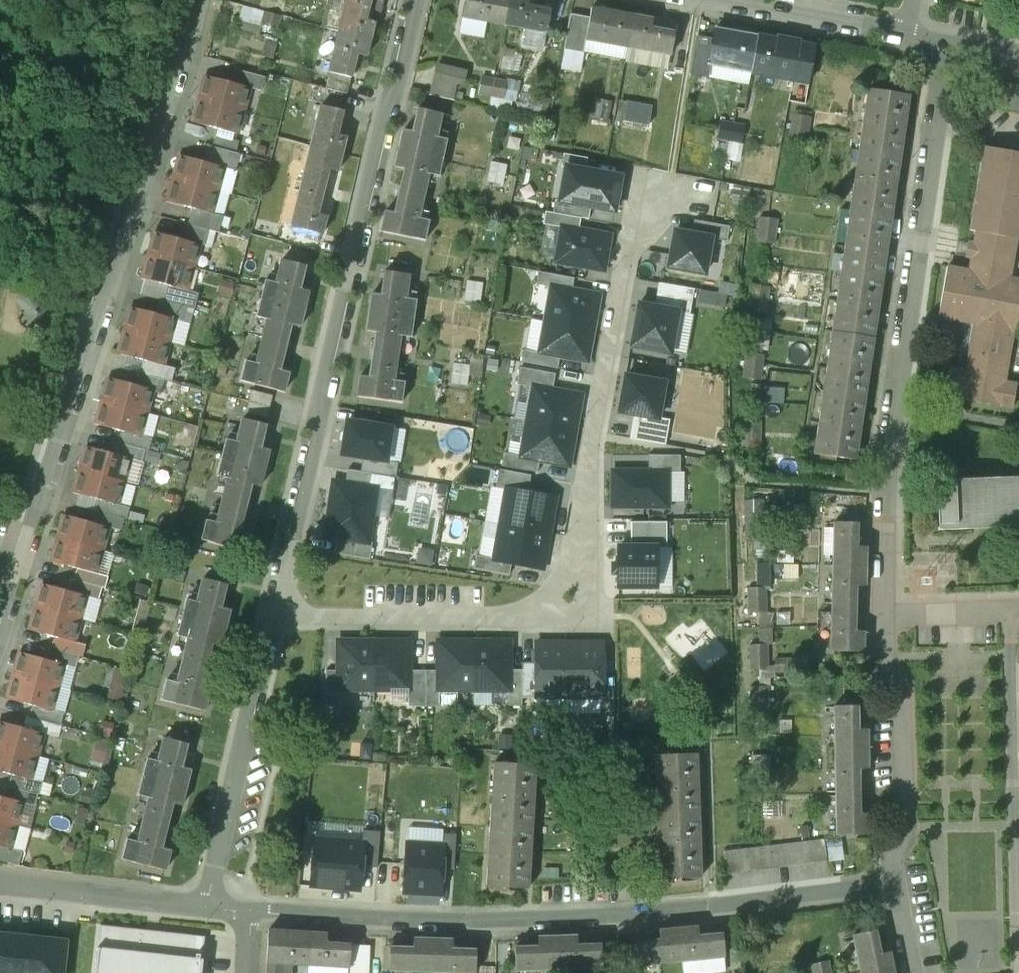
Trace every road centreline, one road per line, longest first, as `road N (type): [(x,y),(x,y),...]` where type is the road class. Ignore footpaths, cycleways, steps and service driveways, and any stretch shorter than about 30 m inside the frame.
road 1 (residential): [(275,619),(519,621),(555,598),(645,206)]
road 2 (residential): [(193,0),(0,642)]
road 3 (residential): [(254,914),(546,917),(889,878)]
road 4 (residential): [(409,0),(275,619)]
road 5 (residential): [(881,615),(887,407),(945,42)]
road 6 (residential): [(275,619),(215,912)]
road 7 (residential): [(889,878),(903,836),(897,690),(882,651),(881,615)]
road 8 (residential): [(0,891),(215,912)]
road 9 (residential): [(719,0),(905,36)]
road 10 (residential): [(1018,611),(881,615)]

